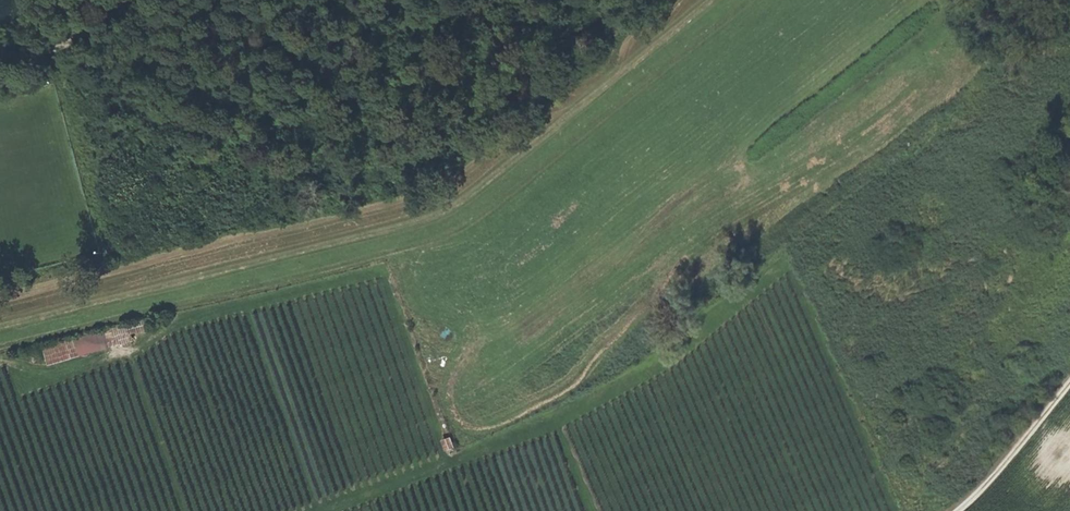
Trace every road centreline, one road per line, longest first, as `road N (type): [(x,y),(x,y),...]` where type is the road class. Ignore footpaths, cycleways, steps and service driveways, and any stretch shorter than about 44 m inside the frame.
road 1 (track): [(0,325),(375,247),(489,208),(738,0)]
road 2 (track): [(602,401),(324,510)]
road 3 (track): [(0,42),(45,40),(163,0)]
road 4 (track): [(1069,387),(961,510)]

